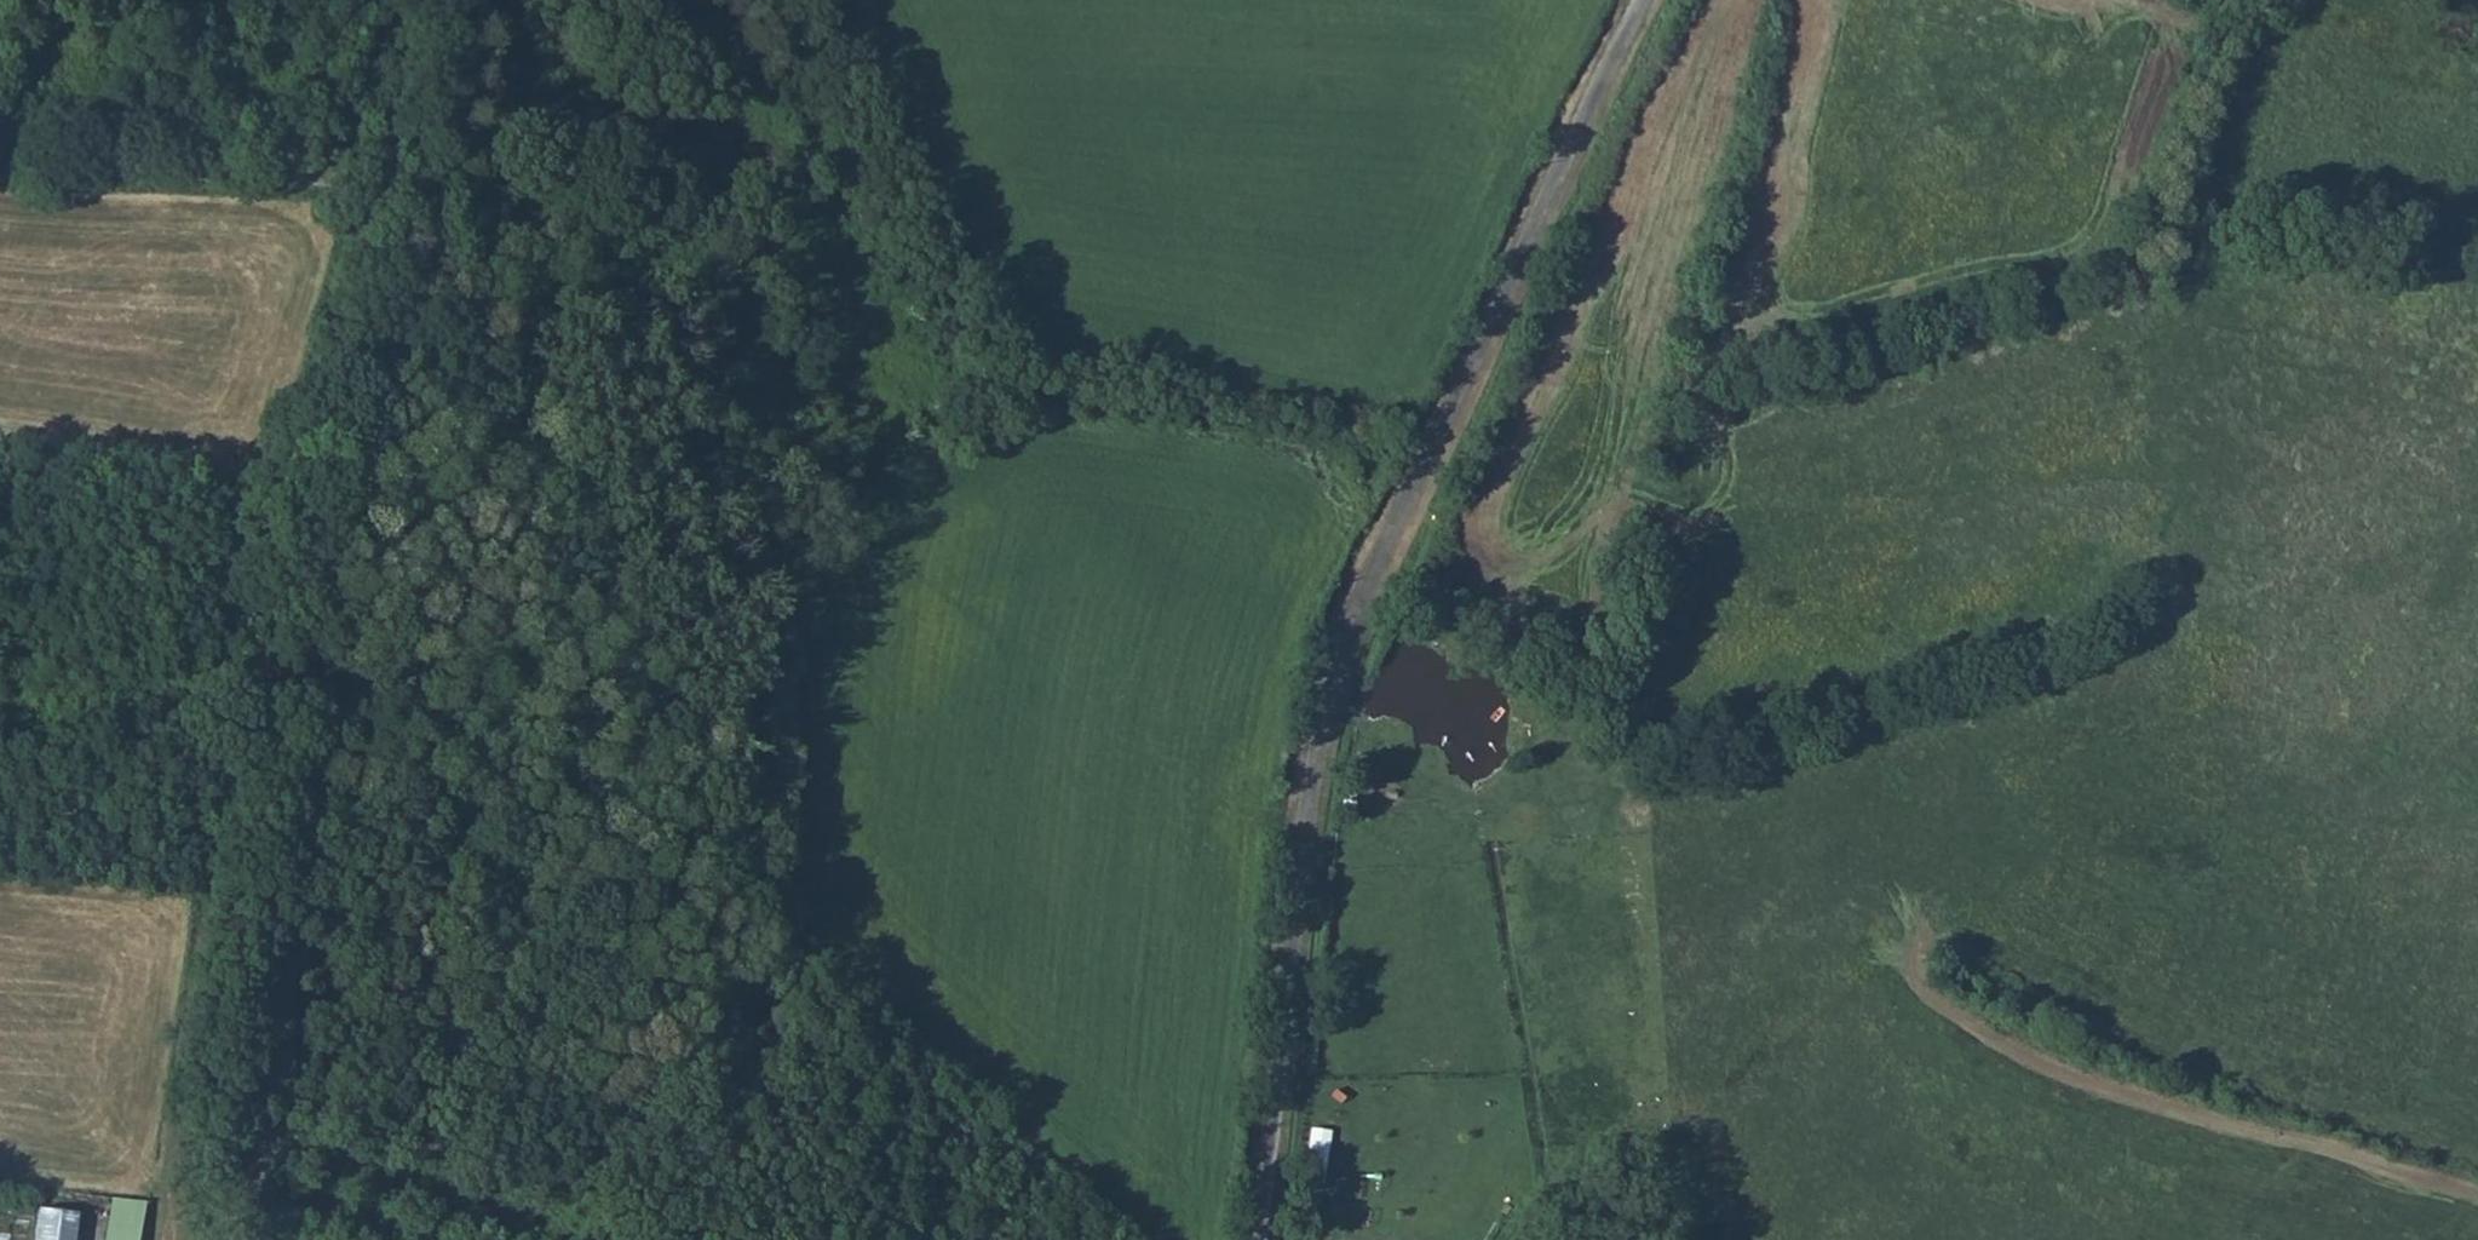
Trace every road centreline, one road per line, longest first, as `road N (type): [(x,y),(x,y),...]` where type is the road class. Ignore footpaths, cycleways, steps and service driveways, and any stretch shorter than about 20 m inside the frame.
road 1 (track): [(174,1239),(177,1139),(199,970),(361,211),(349,187),(0,162)]
road 2 (unclassified): [(1258,1239),(1302,824),(1341,653),(1611,55),(1644,0)]

